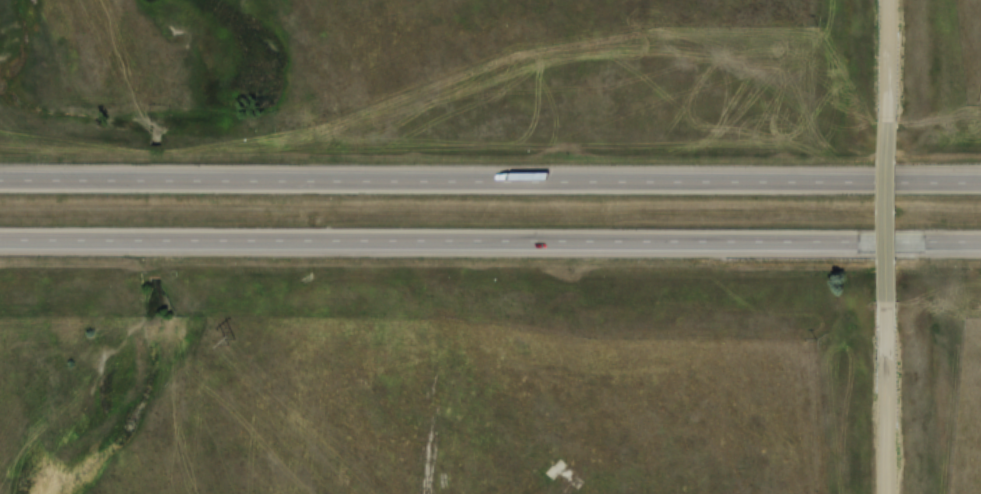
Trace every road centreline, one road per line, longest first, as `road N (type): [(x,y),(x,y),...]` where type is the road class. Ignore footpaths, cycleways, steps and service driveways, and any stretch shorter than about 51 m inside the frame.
road 1 (motorway): [(980,181),(0,179)]
road 2 (motorway): [(0,239),(980,240)]
road 3 (residential): [(889,301),(888,493)]
road 4 (residential): [(892,120),(889,301)]
road 5 (residential): [(892,0),(892,120)]

